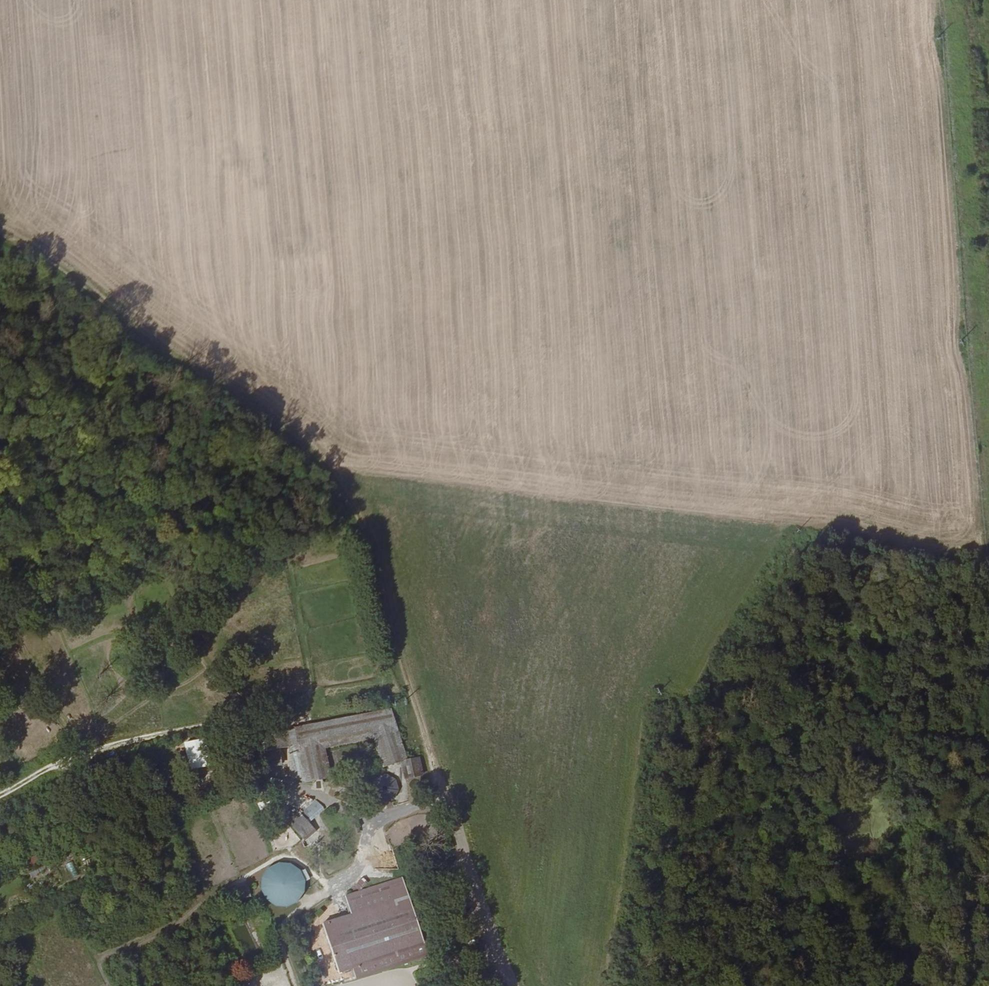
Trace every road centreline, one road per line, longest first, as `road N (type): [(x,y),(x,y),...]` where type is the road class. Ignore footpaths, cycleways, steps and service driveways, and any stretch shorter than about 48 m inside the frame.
road 1 (track): [(0,237),(48,257),(106,311),(253,406),(330,479),(372,552),(443,804)]
road 2 (unclassified): [(443,804),(516,985)]

